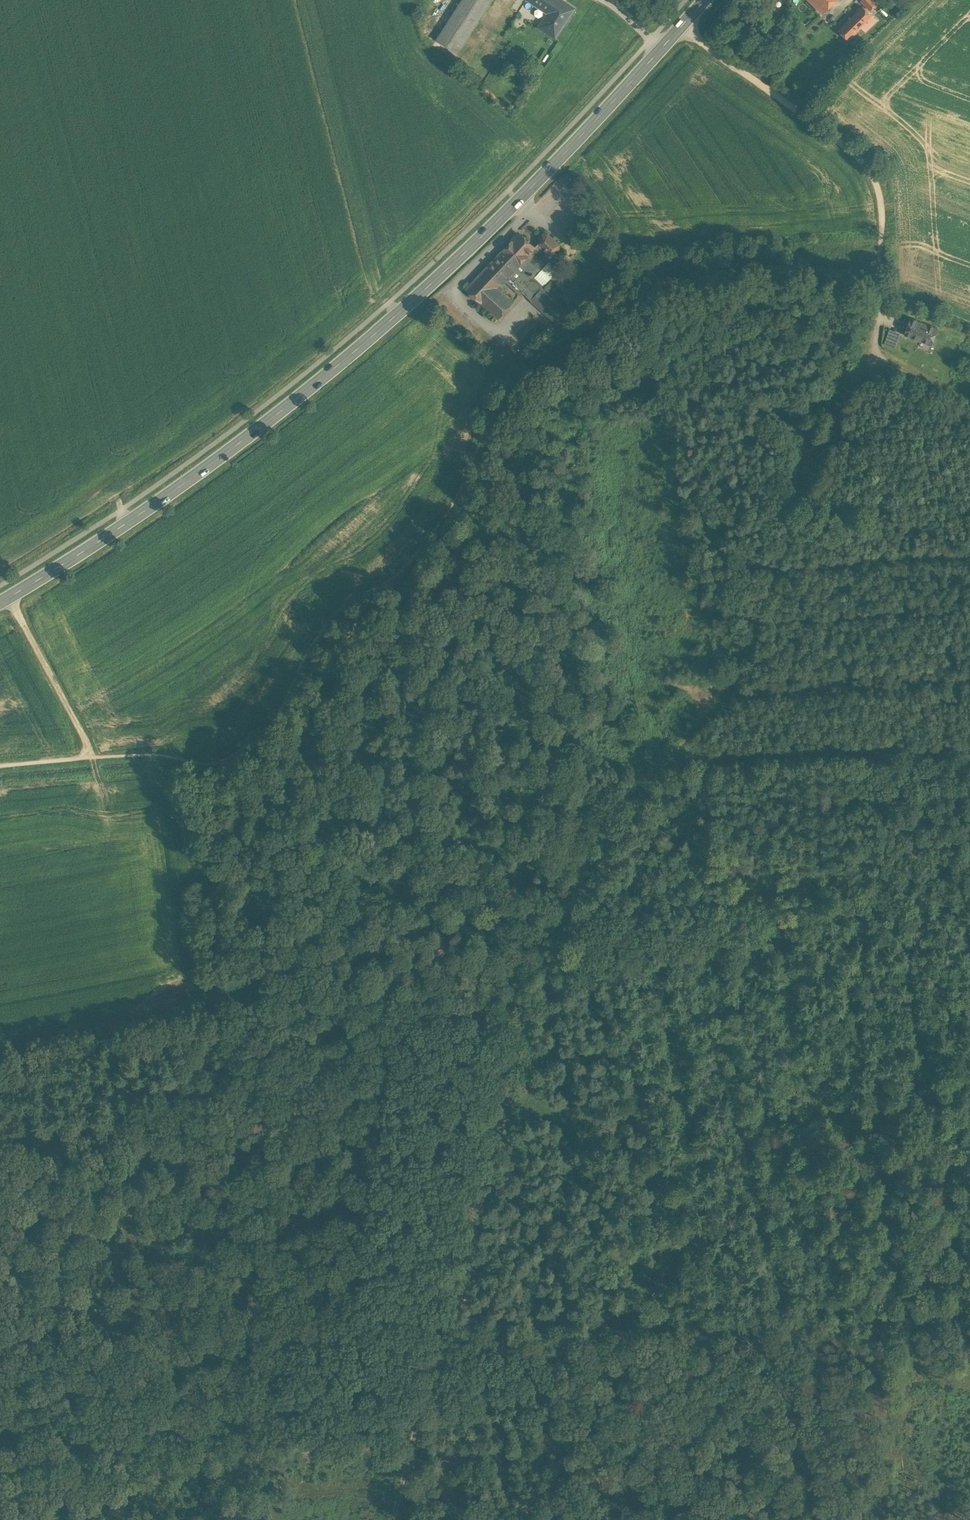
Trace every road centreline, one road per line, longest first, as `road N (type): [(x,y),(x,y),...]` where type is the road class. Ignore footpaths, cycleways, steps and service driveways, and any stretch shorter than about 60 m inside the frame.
road 1 (secondary): [(0,603),(208,465),(368,339),(519,199),(705,0)]
road 2 (track): [(393,1519),(438,1332),(707,1329)]
road 3 (track): [(874,352),(855,343),(811,349),(735,342),(689,326),(641,289),(620,286)]
road 4 (track): [(8,598),(90,756)]
road 5 (track): [(811,117),(924,0)]

